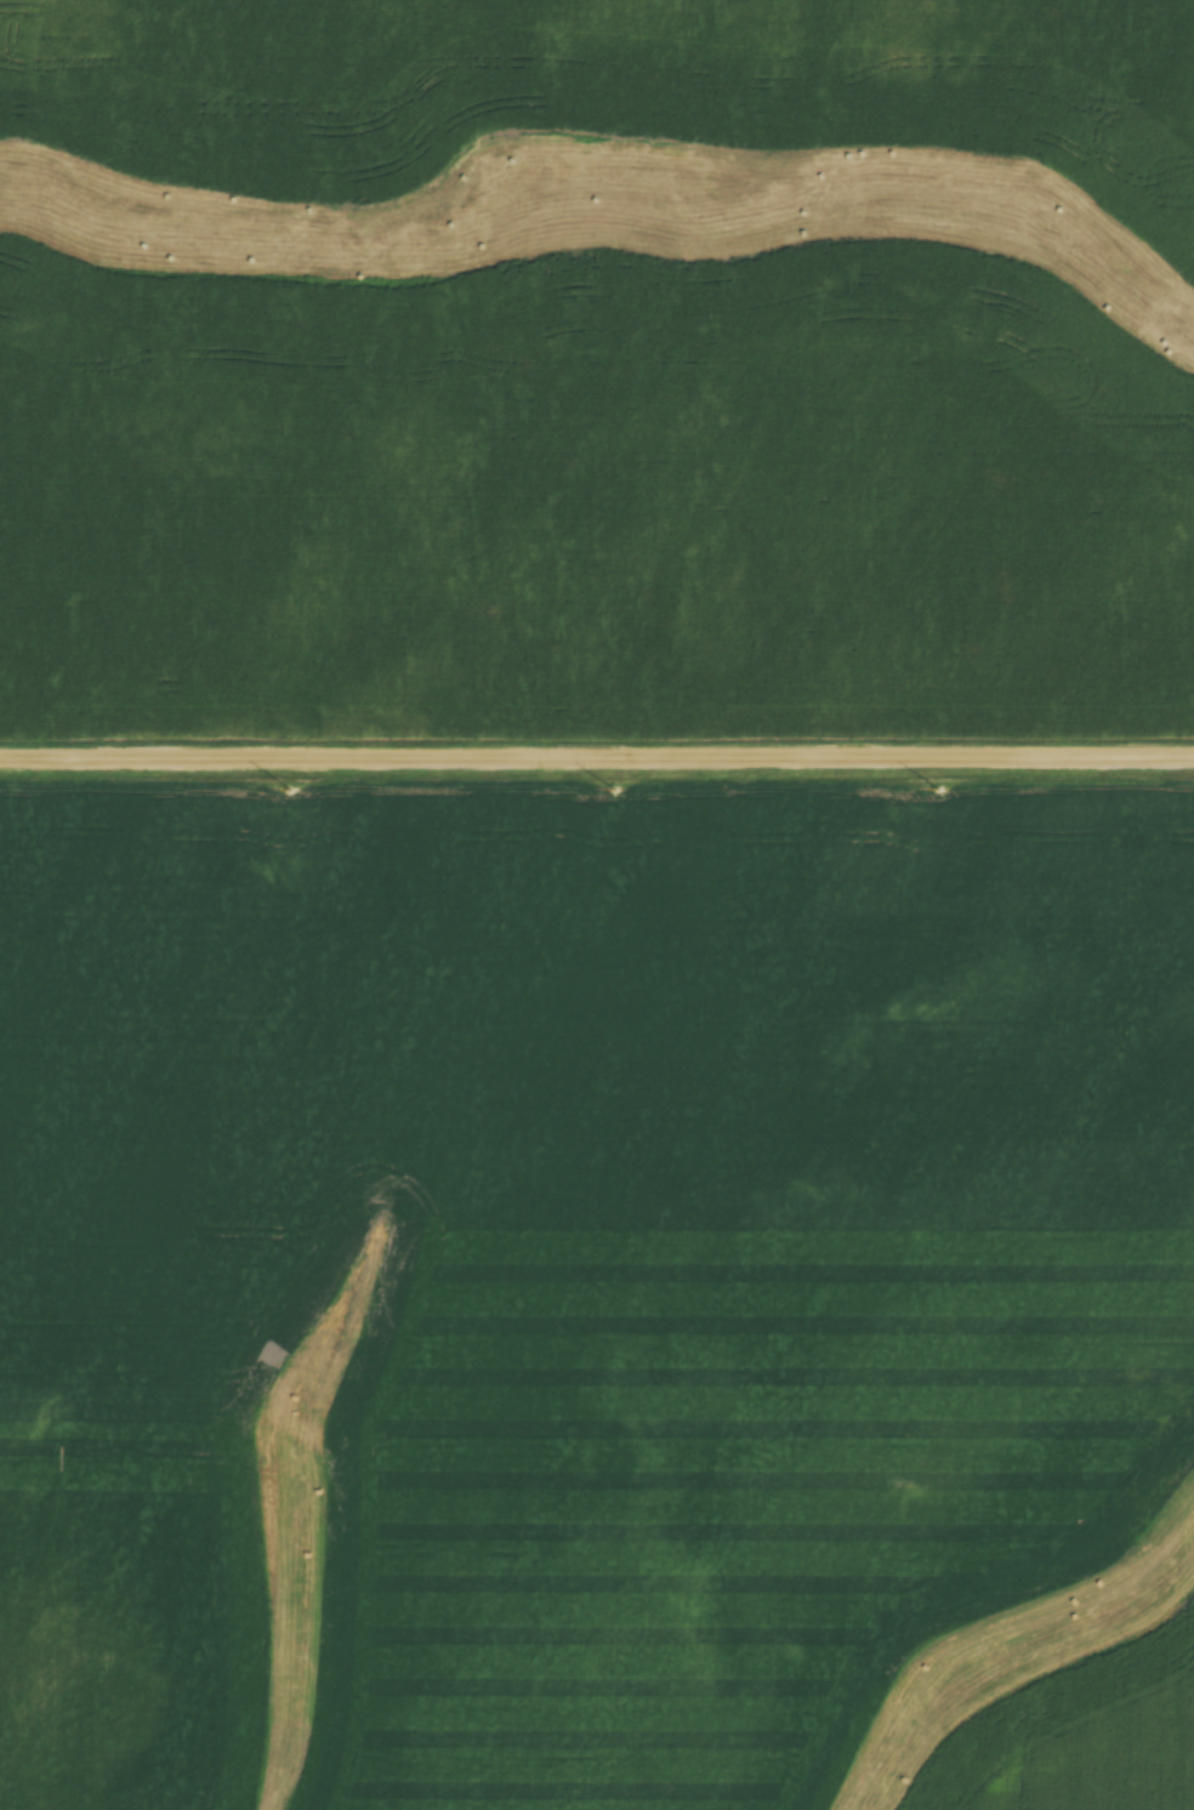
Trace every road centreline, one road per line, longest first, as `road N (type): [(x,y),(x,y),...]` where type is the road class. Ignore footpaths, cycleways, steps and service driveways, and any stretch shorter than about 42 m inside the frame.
road 1 (residential): [(0,756),(1193,752)]

